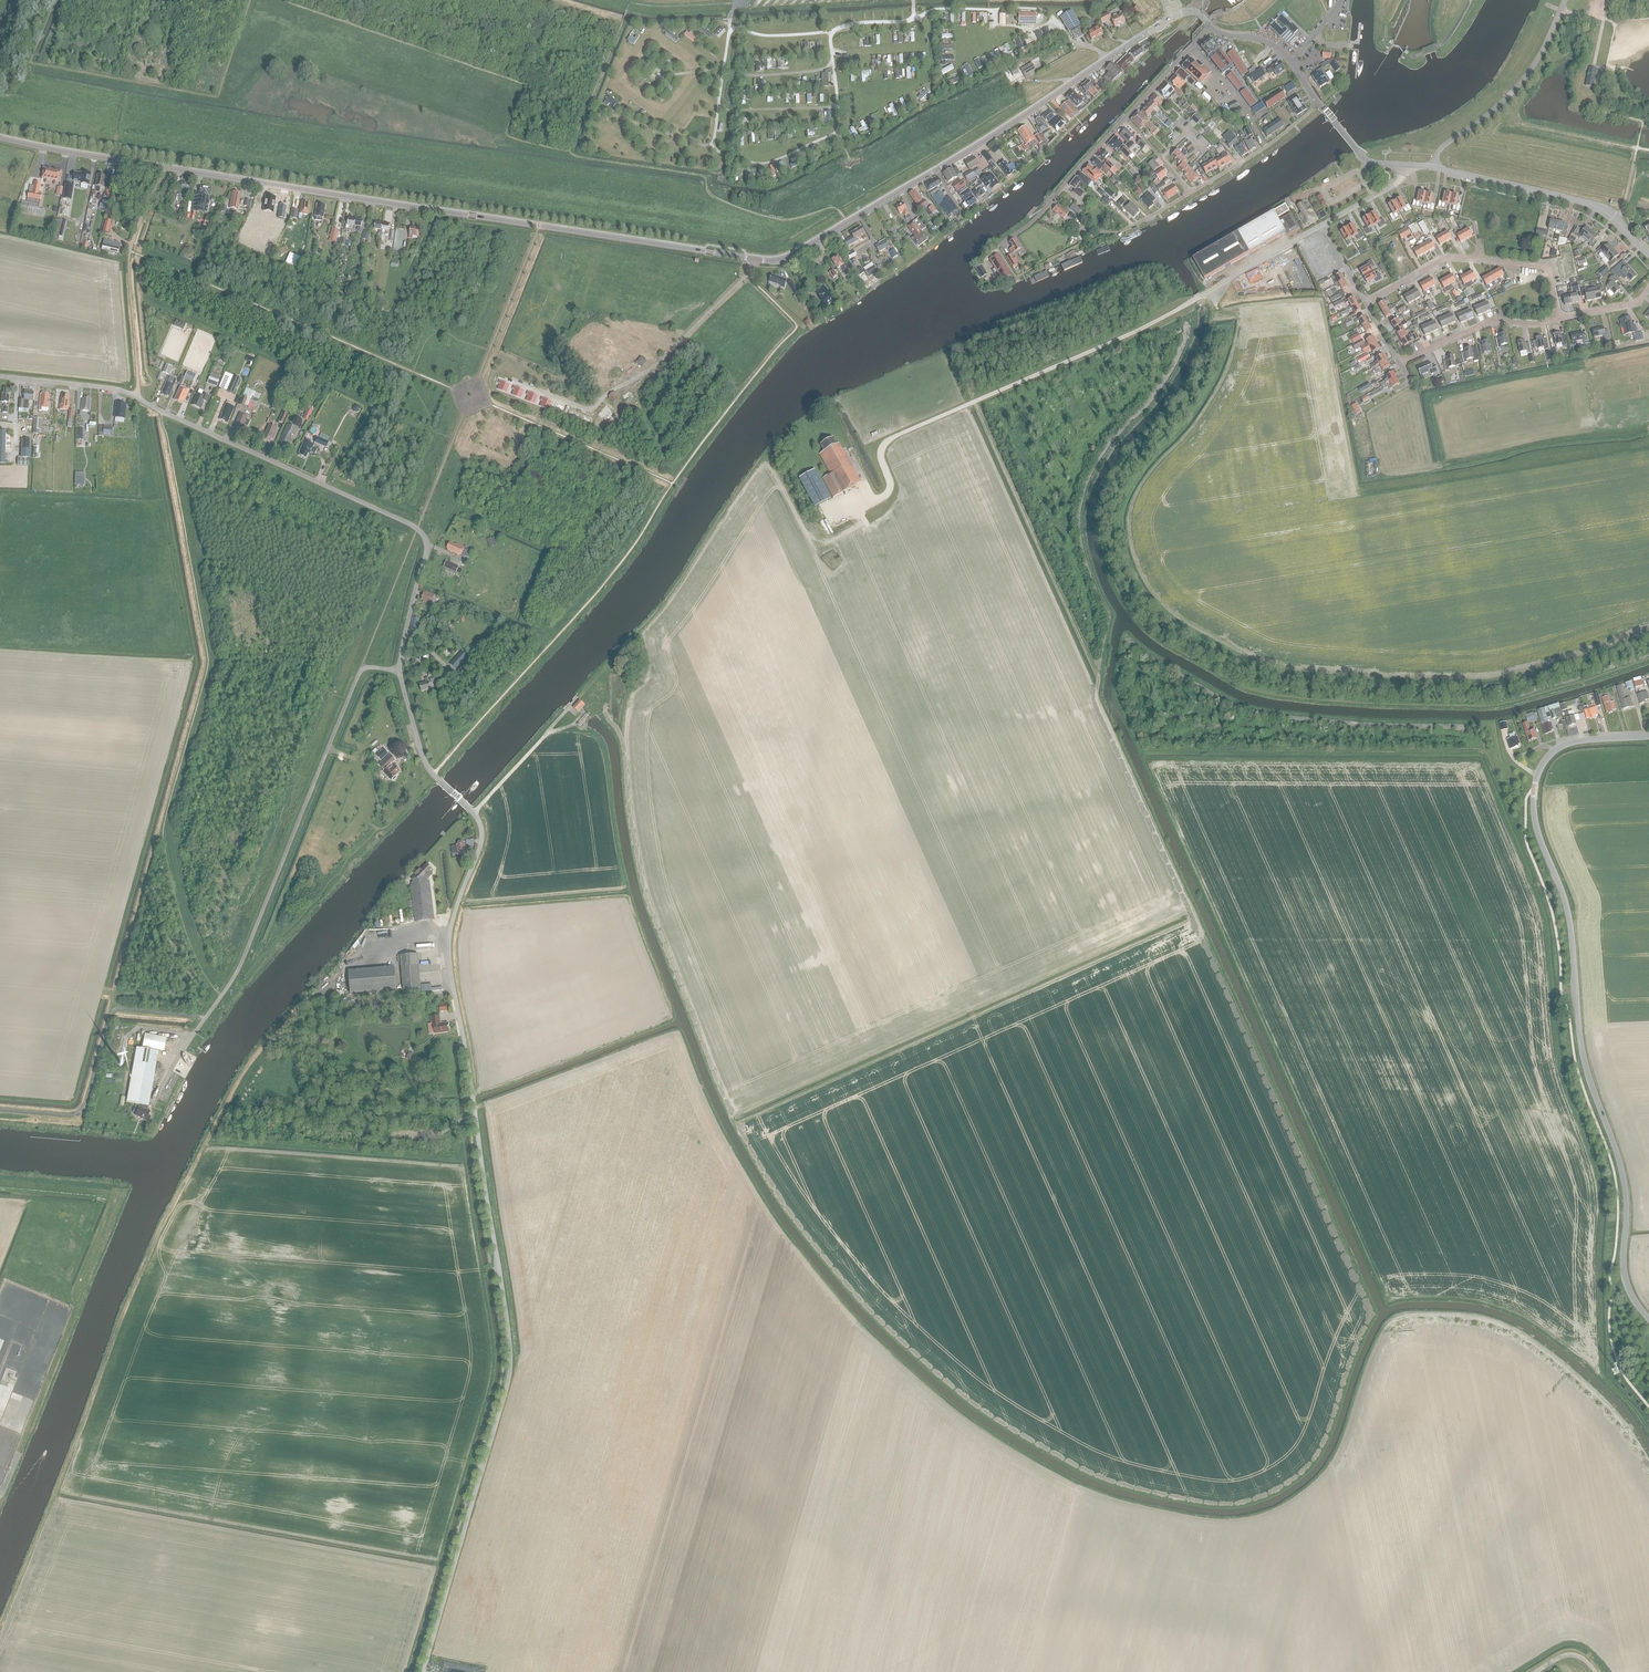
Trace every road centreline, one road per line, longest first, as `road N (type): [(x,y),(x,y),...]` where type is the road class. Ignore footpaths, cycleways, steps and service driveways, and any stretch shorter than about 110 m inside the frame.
road 1 (unclassified): [(424,1671),(514,1356),(496,1212),(450,963),(454,916),(482,825),(424,760),(400,670)]
road 2 (tertiary): [(1648,1319),(1625,1276),(1624,1179),(1588,1072),(1570,918),(1534,801),(1537,775),(1560,746),(1648,736)]
road 3 (tertiary): [(755,259),(165,168)]
road 4 (unclassified): [(400,670),(427,553),(417,529),(126,392),(0,376)]
road 5 (unclassified): [(859,511),(889,490),(881,452),(888,440),(1147,325),(1323,225)]
road 6 (unclassified): [(191,1039),(236,975),(361,668),(400,670)]
road 7 (tertiary): [(937,170),(1173,17)]
road 8 (residential): [(1558,318),(1547,269),(1453,257),(1365,302)]
road 9 (tertiary): [(1648,254),(1591,204),(1435,167)]
road 10 (unclassified): [(1565,0),(1527,75),(1441,148),(1435,167)]
road 11 (residential): [(1125,118),(1029,225),(998,247)]
road 12 (track): [(837,87),(920,85),(840,129)]
road 13 (residential): [(1399,362),(1493,320),(1558,318)]
road 14 (tertiary): [(165,168),(0,138)]
road 15 (residential): [(1190,194),(1318,104)]
road 16 (tertiary): [(1318,104),(1282,52),(1211,26)]
road 17 (track): [(917,17),(927,28),(925,47),(832,53)]
road 18 (residential): [(1125,118),(1211,26)]

